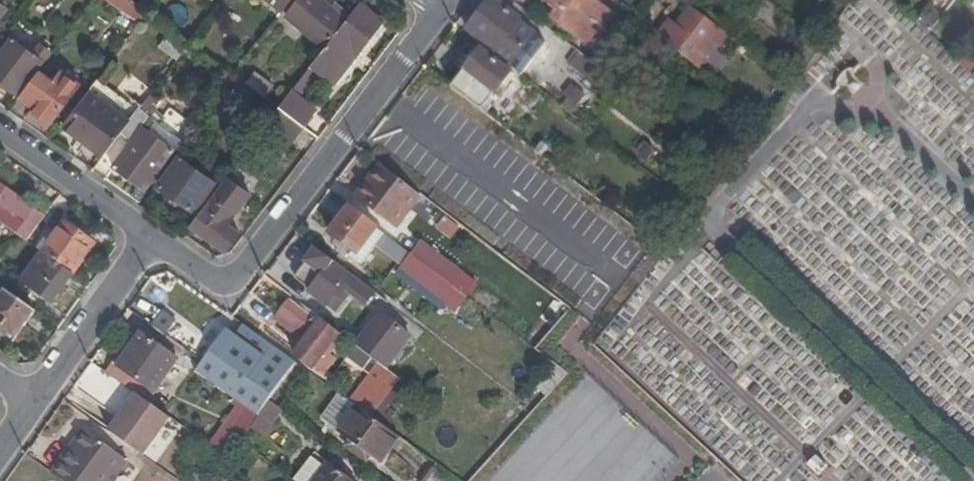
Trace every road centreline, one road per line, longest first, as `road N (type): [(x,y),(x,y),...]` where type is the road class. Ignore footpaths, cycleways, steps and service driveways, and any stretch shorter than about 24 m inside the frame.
road 1 (residential): [(432,21),(245,275)]
road 2 (residential): [(38,410),(148,245)]
road 3 (residential): [(0,137),(148,245)]

